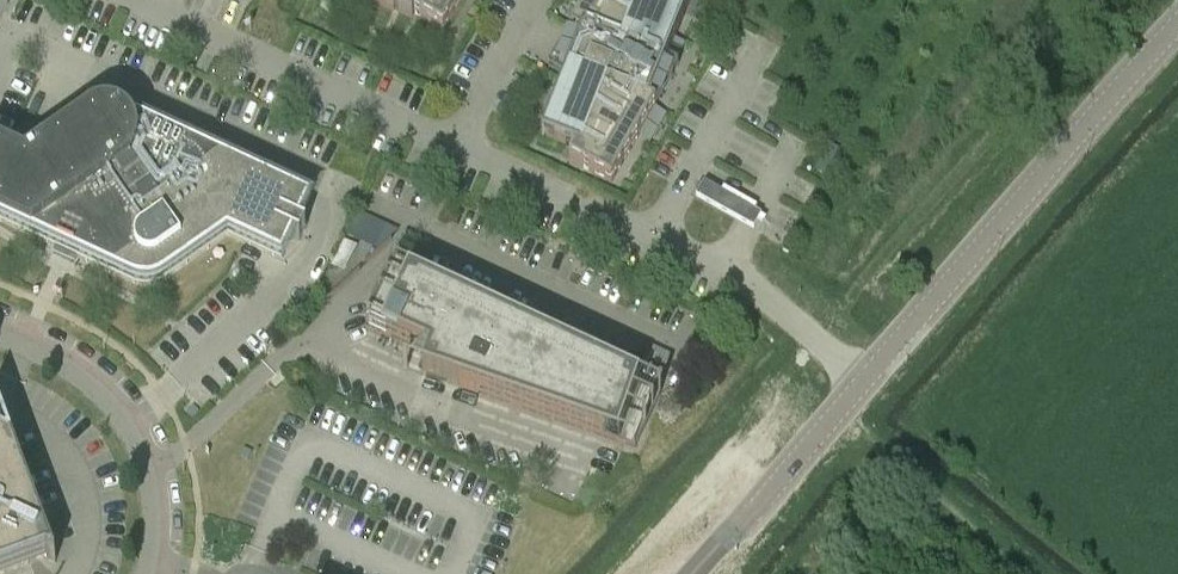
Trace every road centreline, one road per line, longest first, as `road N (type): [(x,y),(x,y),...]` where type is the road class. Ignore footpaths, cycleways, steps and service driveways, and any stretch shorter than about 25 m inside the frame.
road 1 (residential): [(129,0),(726,269),(861,387)]
road 2 (unclassified): [(861,387),(1177,31)]
road 3 (residential): [(153,573),(154,468),(133,419),(71,359),(0,325)]
road 4 (unclassified): [(694,573),(861,387)]

